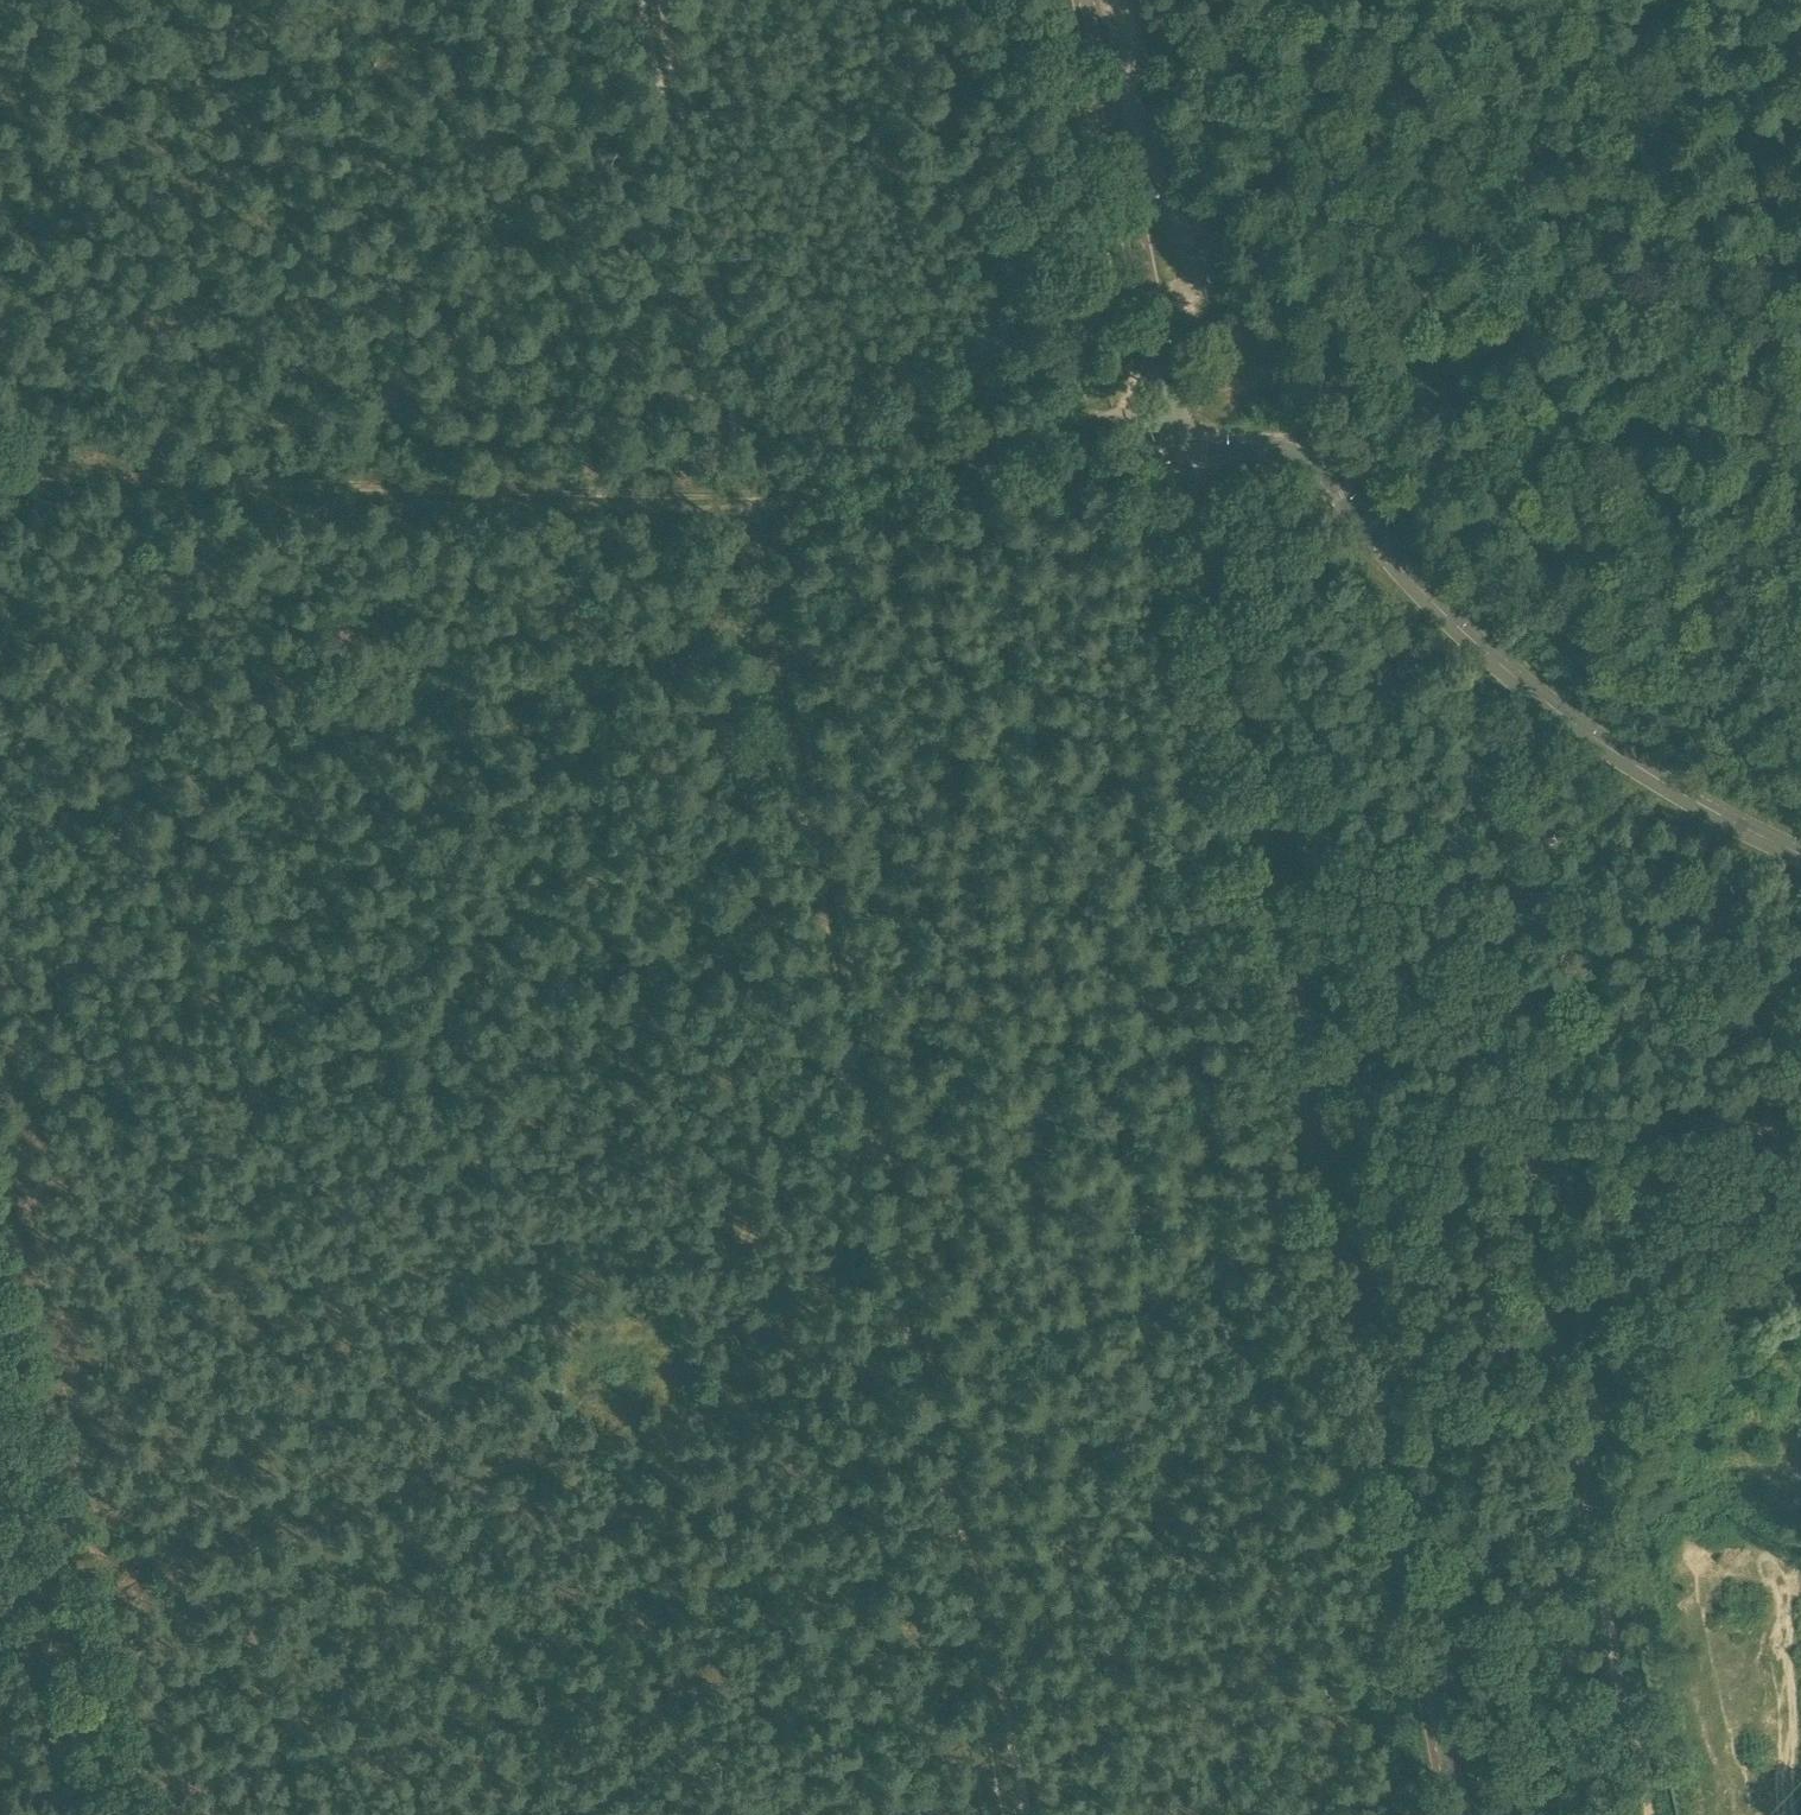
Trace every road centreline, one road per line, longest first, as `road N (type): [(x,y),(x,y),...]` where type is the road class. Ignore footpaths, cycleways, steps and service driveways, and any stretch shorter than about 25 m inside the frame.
road 1 (secondary): [(1457,1814),(1178,452)]
road 2 (track): [(1026,1814),(748,495)]
road 3 (track): [(1800,1130),(1734,1124),(1619,1136),(1547,1156),(1526,1193),(1614,1631),(1618,1696),(1642,1753),(1650,1814)]
road 4 (tertiary): [(1800,852),(1644,770),(1552,705),(1417,585),(1298,452),(1253,444),(1178,452)]
road 5 (track): [(748,495),(0,474)]
road 6 (track): [(748,495),(647,0)]
road 7 (secondary): [(1178,452),(1086,0)]
road 8 (track): [(1132,396),(824,486),(748,495)]

